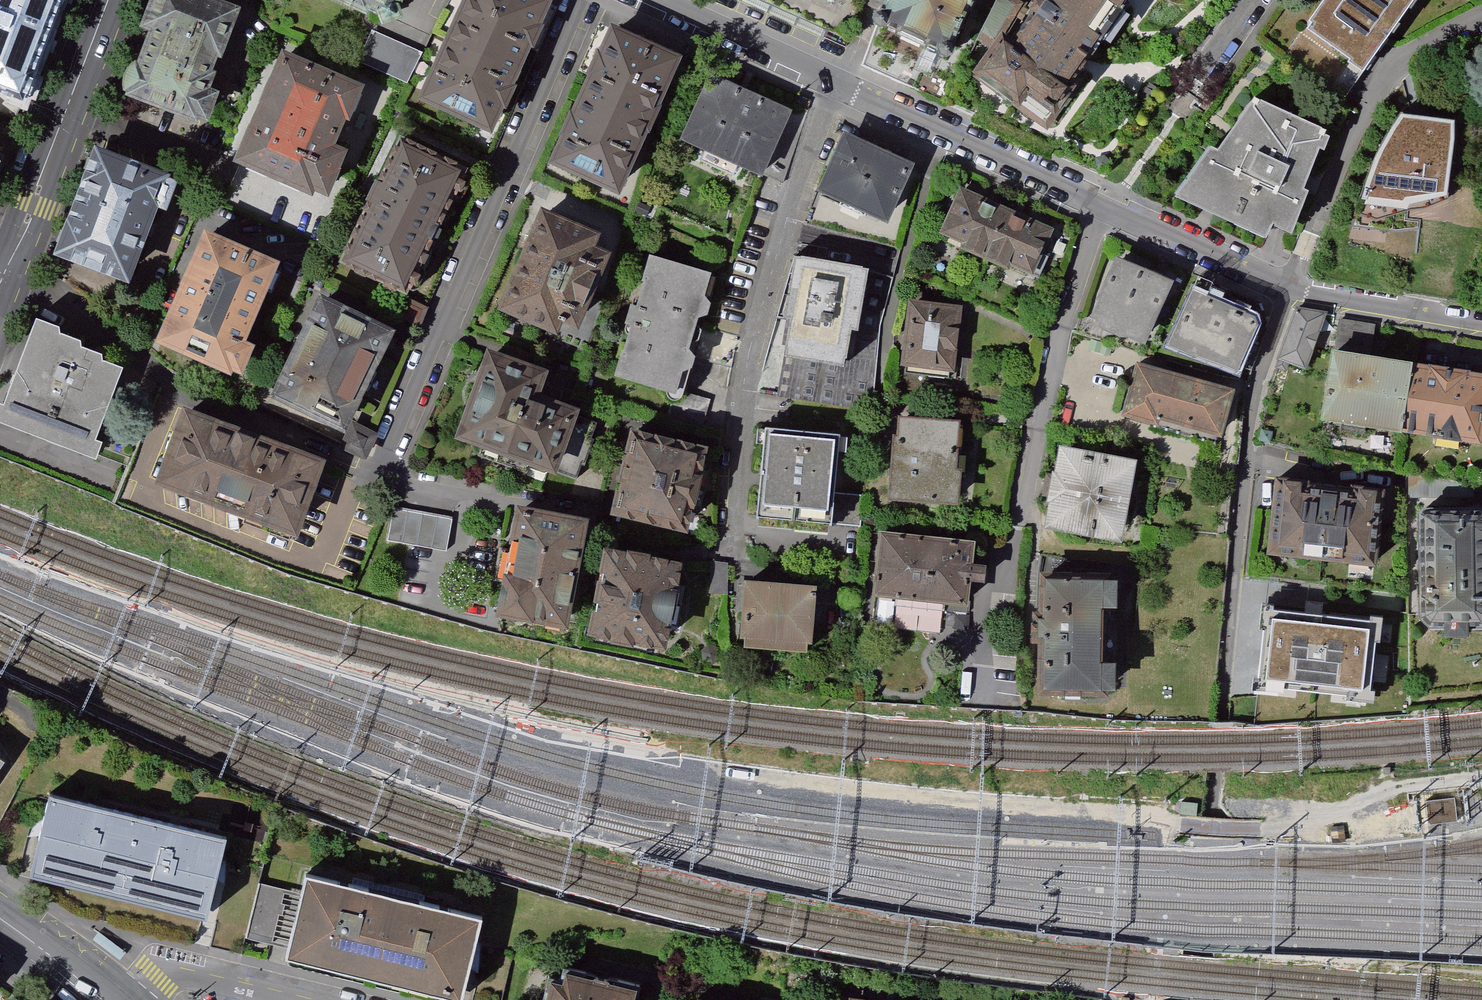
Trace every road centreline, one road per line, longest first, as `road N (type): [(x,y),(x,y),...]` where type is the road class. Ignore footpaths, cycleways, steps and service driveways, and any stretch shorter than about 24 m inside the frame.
road 1 (residential): [(1292,290),(1254,388),(1197,999)]
road 2 (residential): [(840,85),(824,112),(753,347),(738,430),(736,553),(756,576),(841,588)]
road 3 (residential): [(590,0),(392,459),(401,491),(459,504)]
road 4 (residential): [(1112,209),(1067,323),(1004,584)]
road 5 (residential): [(840,85),(1112,209)]
road 6 (tertiary): [(108,0),(6,277)]
road 7 (residential): [(1481,17),(1426,43),(1383,79),(1356,124),(1316,231)]
road 8 (residential): [(656,0),(840,85)]
road 9 (residential): [(1112,209),(1292,290)]
road 10 (residential): [(1292,290),(1481,323)]
road 11 (residential): [(129,999),(154,973),(273,999)]
road 12 (tertiary): [(0,918),(109,999)]

